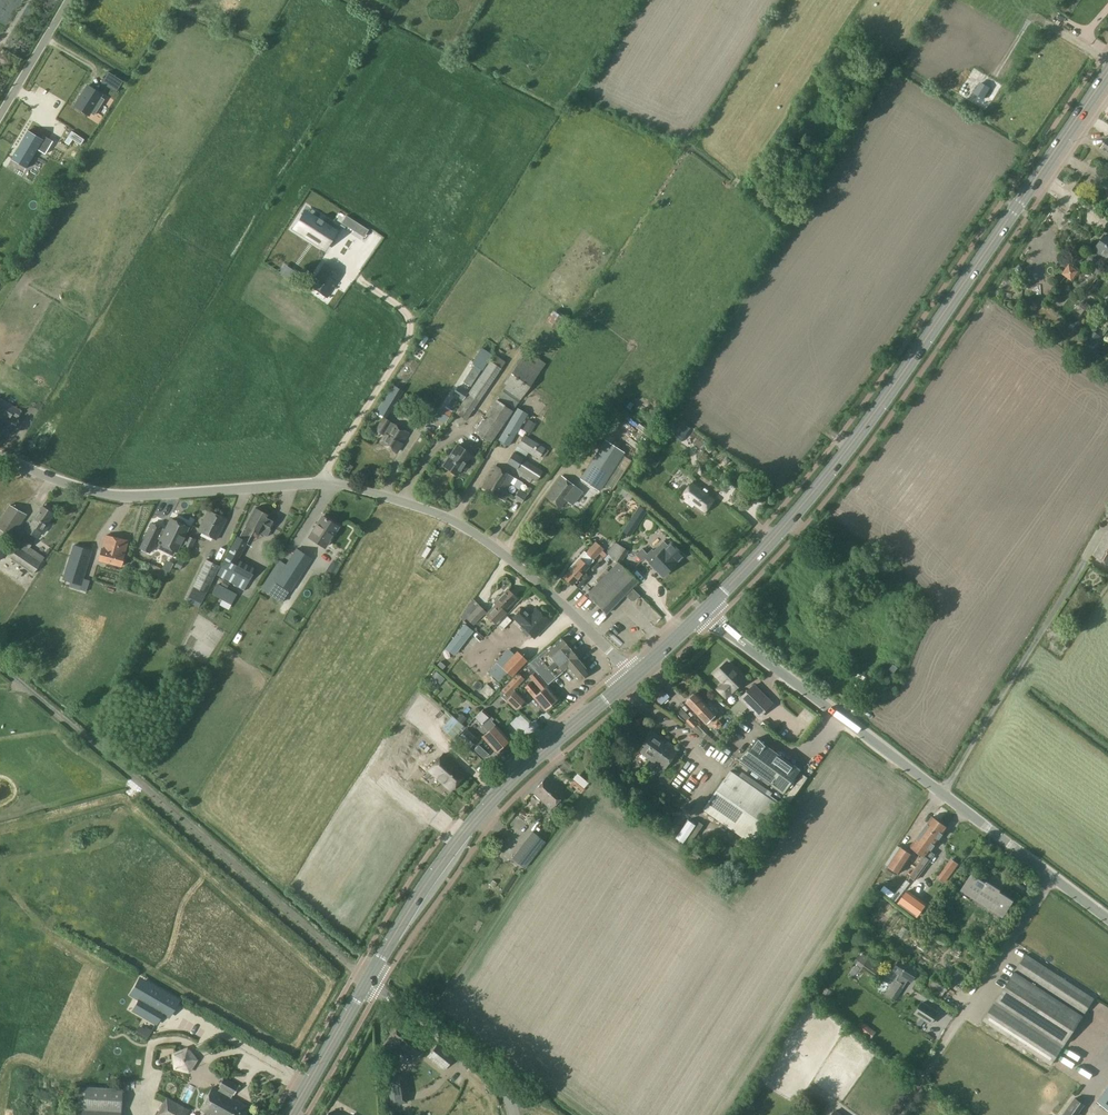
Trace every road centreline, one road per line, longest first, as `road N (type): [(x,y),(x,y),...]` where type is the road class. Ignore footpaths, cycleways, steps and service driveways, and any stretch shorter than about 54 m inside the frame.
road 1 (unclassified): [(631,678),(531,576),(444,516),(338,483),(109,495),(0,455)]
road 2 (secondary): [(703,615),(821,486),(1107,73)]
road 3 (unclassified): [(1107,919),(703,615)]
road 4 (secondary): [(367,980),(461,834),(631,678)]
road 5 (unclassified): [(511,1114),(479,1062),(367,980)]
road 6 (secondary): [(290,1114),(367,980)]
road 7 (unclassified): [(0,113),(68,0)]

